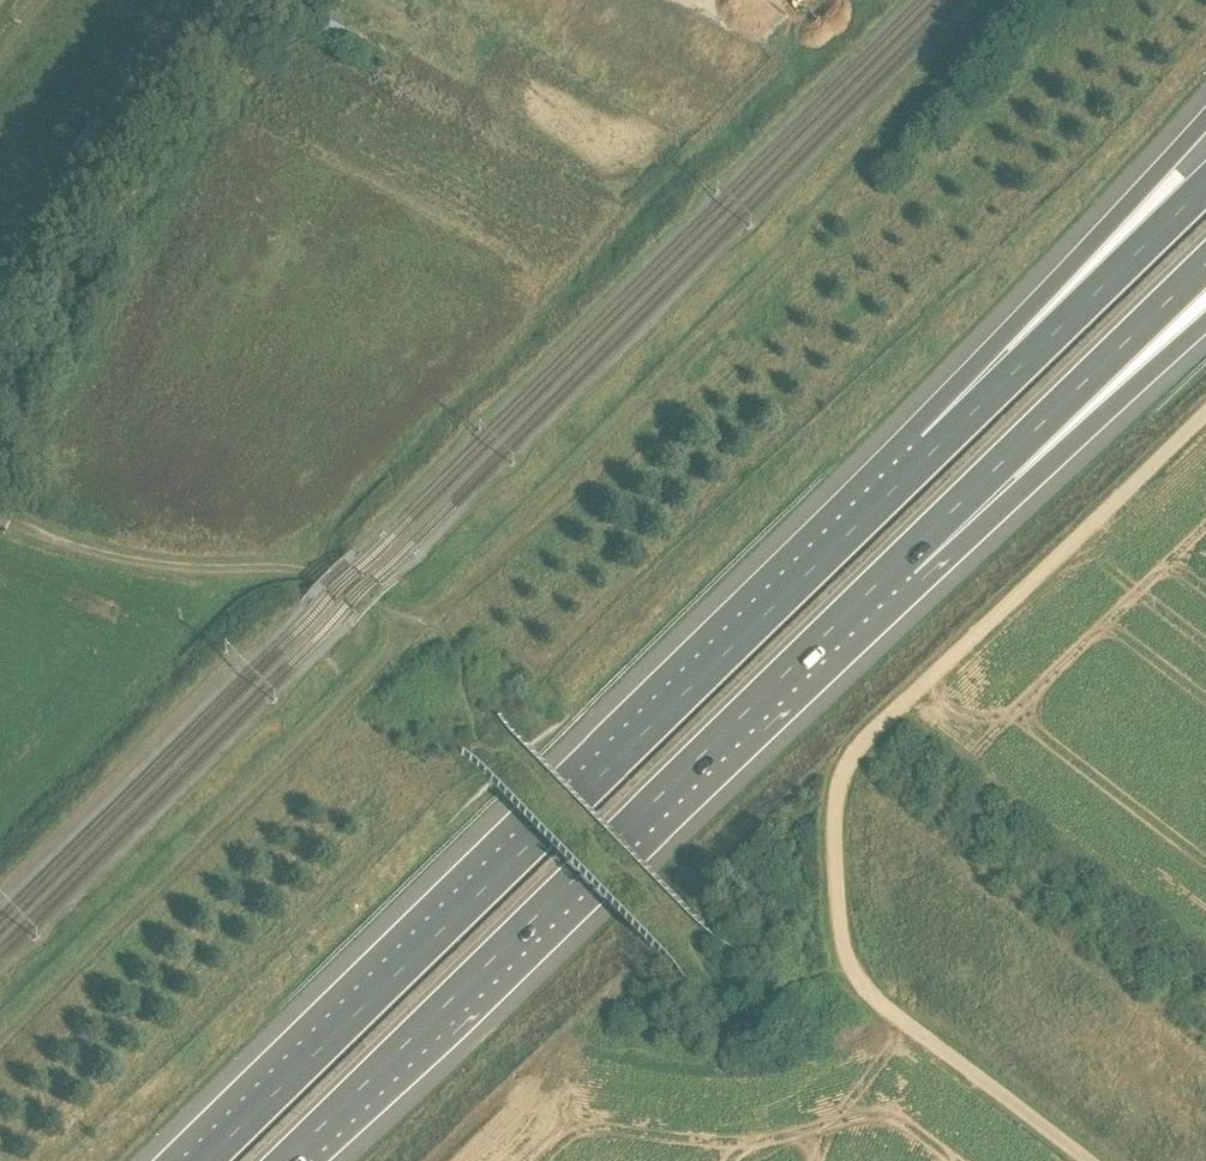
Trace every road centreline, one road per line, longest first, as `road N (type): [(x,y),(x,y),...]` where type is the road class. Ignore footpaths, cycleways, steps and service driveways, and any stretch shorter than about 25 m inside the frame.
road 1 (motorway): [(935,448),(206,1160)]
road 2 (unclassified): [(1080,1160),(872,1004),(843,946),(833,800),(846,751),(1205,414)]
road 3 (track): [(0,1048),(419,623),(630,425)]
road 4 (motorway): [(287,1160),(899,563)]
road 5 (track): [(419,623),(305,571),(167,567),(76,547),(9,520)]
road 6 (motorway): [(1205,117),(935,448)]
road 7 (motorway): [(899,563),(1205,266)]
road 8 (motorway): [(899,563),(1205,317)]
road 9 (motorway): [(1205,182),(935,448)]
road 10 (track): [(444,1160),(532,1077)]

